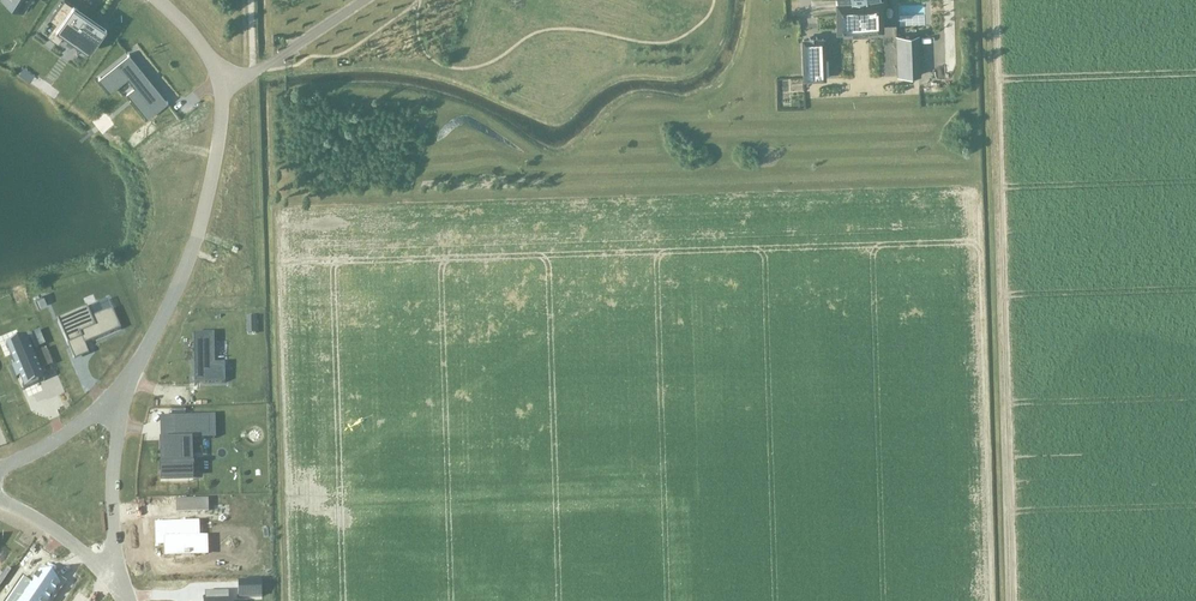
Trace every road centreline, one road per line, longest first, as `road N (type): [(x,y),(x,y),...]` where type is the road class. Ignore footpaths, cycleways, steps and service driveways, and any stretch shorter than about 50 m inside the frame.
road 1 (unclassified): [(220,81),(218,142),(197,239),(116,398)]
road 2 (unclassified): [(116,398),(114,576)]
road 3 (unclassified): [(0,498),(114,576)]
road 4 (unclassified): [(116,398),(0,467)]

